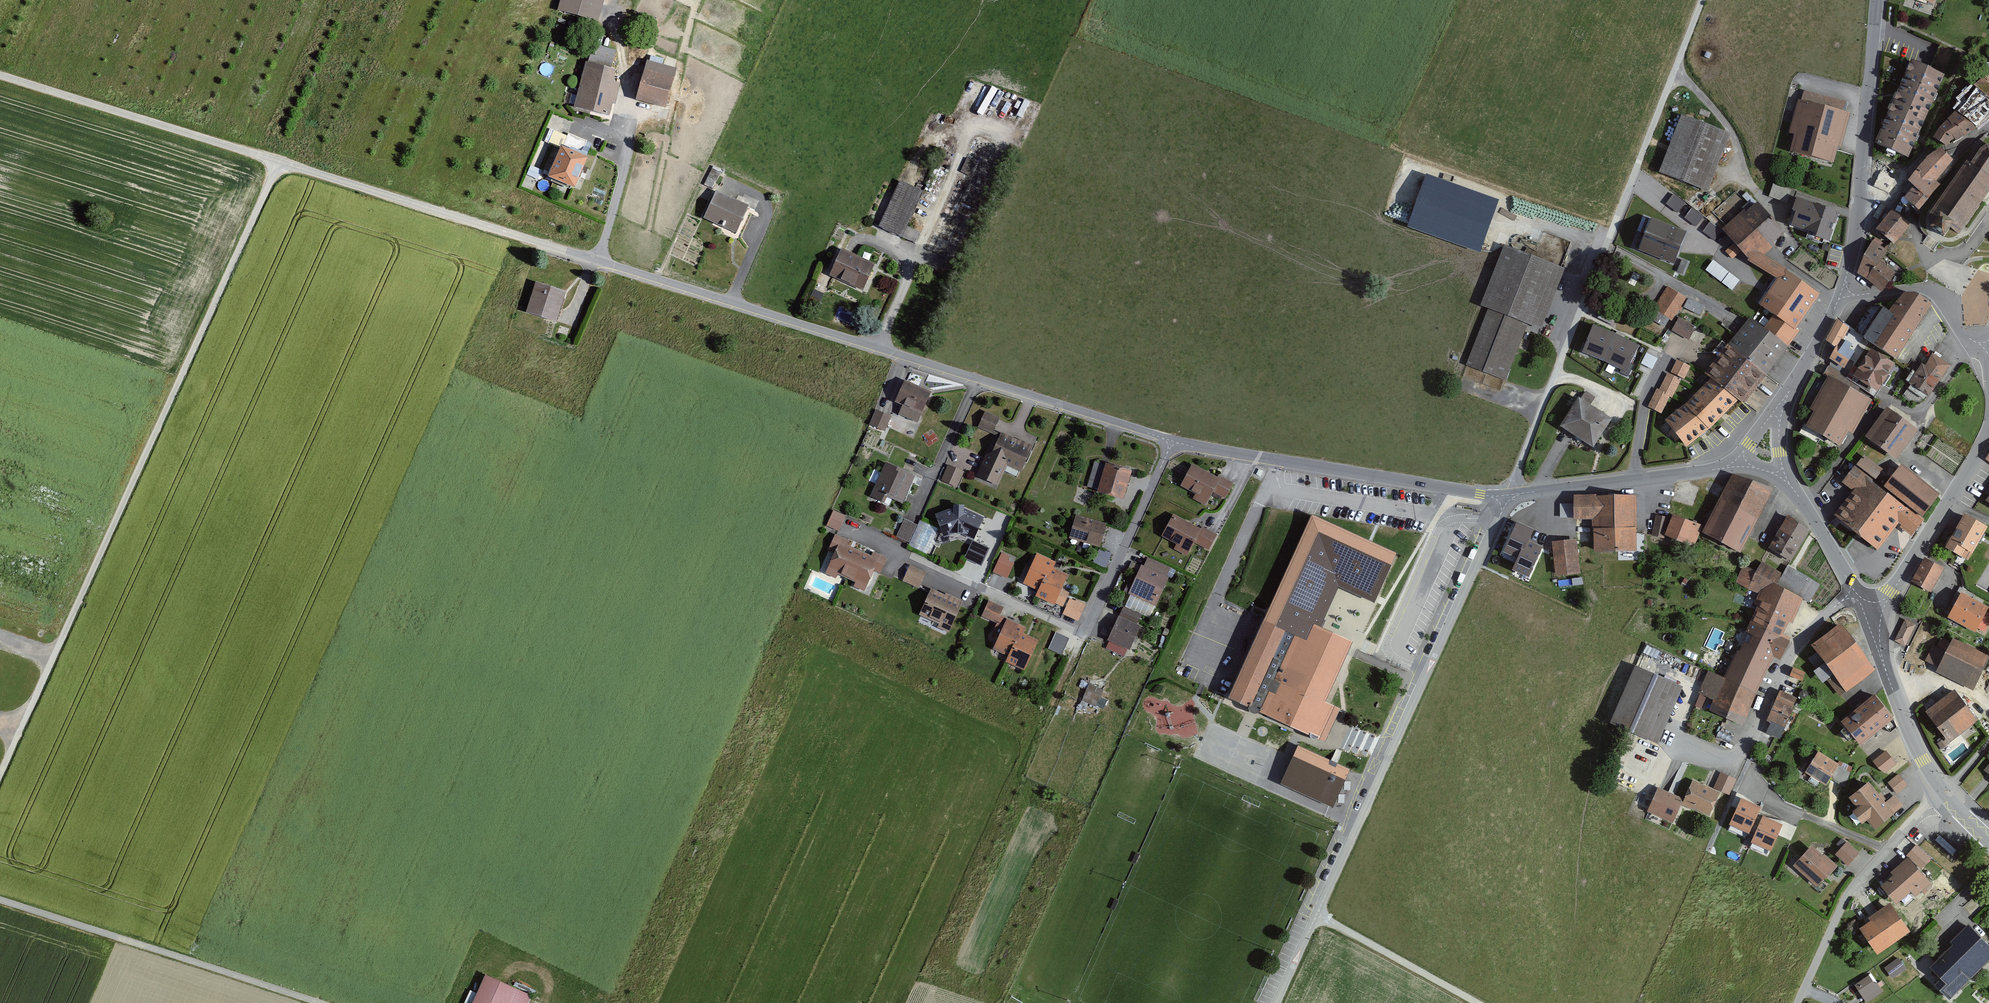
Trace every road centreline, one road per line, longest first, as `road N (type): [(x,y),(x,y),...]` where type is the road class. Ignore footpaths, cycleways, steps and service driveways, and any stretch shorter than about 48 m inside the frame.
road 1 (track): [(889,351),(0,76)]
road 2 (track): [(0,774),(278,163)]
road 3 (residential): [(1703,0),(1507,495)]
road 4 (unclassified): [(1507,495),(1317,914)]
road 5 (residential): [(1168,451),(1084,634),(910,555)]
road 6 (track): [(0,900),(320,1002)]
road 7 (unclassified): [(1507,495),(1179,443)]
road 8 (tertiary): [(1876,0),(1847,273)]
road 9 (residential): [(1842,600),(1795,647),(1734,761),(1670,742)]
road 10 (residential): [(1949,798),(1848,893),(1798,1002)]
road 11 (unclassified): [(1719,469),(1507,495)]
road 12 (track): [(908,272),(968,135),(989,126),(1004,144)]
road 13 (tertiary): [(1988,431),(1889,597)]
road 14 (unclassified): [(1162,438),(978,380)]
road 15 (residential): [(1478,1002),(1317,914)]
road 16 (residential): [(1977,343),(1936,292),(1860,295)]
road 17 (tertiary): [(1885,667),(1944,792)]

